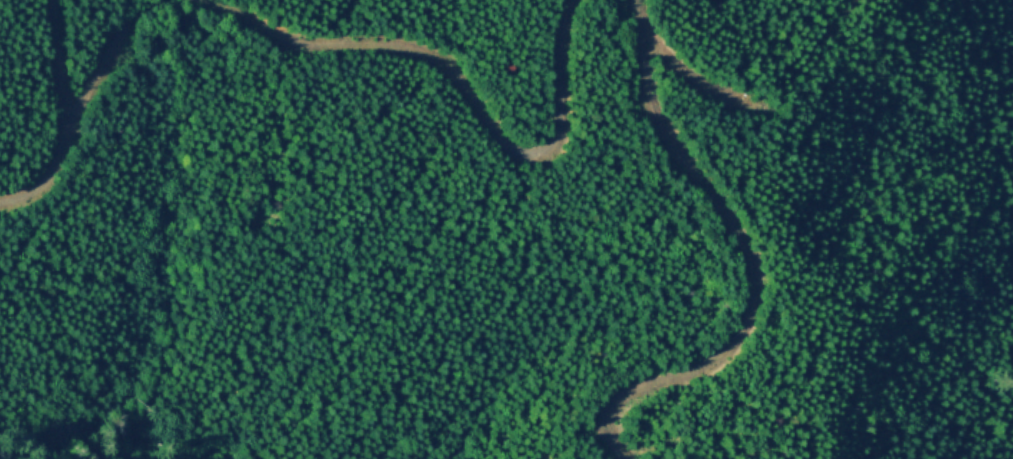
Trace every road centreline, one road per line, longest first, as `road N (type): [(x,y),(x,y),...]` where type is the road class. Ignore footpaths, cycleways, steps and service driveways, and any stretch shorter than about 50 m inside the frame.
road 1 (track): [(626,458),(607,436),(614,405),(725,357),(740,342),(755,296),(744,247),(656,112),(638,0)]
road 2 (track): [(201,0),(297,44),(400,46),(424,54),(447,66),(499,140),(520,154),(539,154),(558,130),(561,48),(574,0)]
road 3 (track): [(51,0),(65,127),(107,52),(159,0)]
road 4 (track): [(762,113),(700,84),(643,28)]

